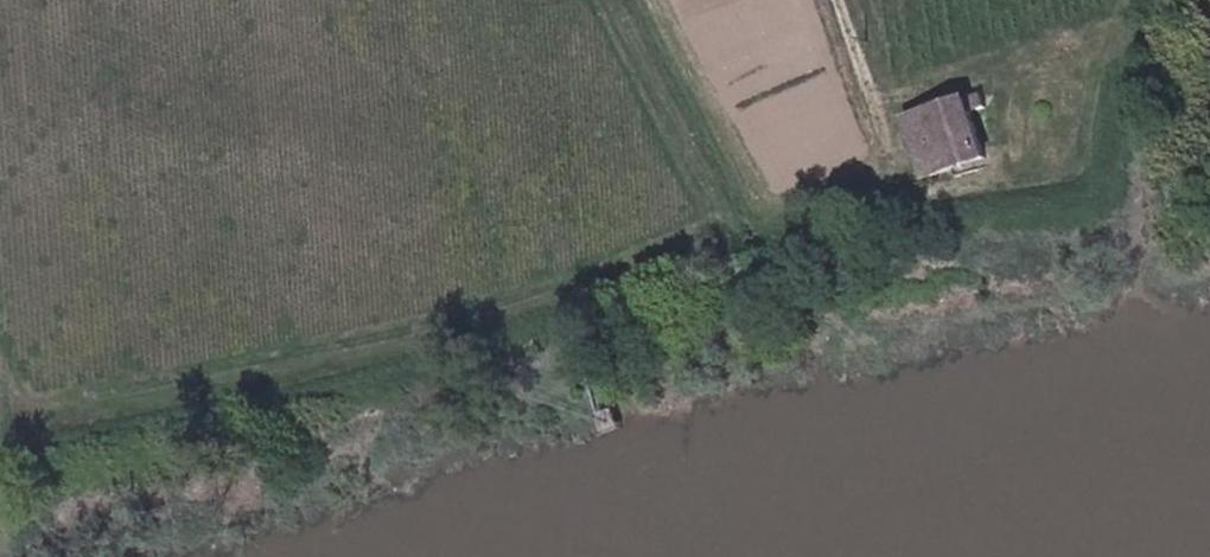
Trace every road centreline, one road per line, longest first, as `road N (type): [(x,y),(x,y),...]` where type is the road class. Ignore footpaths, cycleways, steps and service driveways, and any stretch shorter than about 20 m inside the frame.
road 1 (track): [(847,0),(907,177)]

